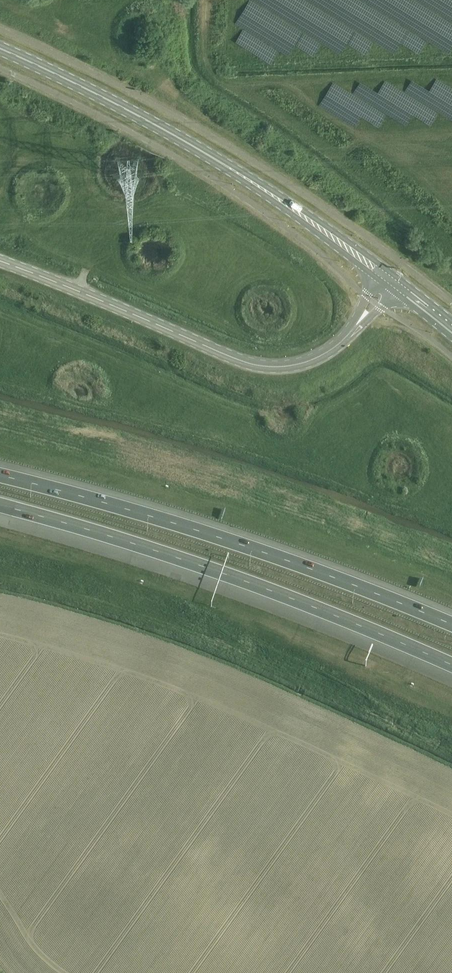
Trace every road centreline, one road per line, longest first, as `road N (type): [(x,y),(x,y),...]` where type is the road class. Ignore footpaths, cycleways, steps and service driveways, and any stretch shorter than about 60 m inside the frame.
road 1 (motorway): [(0,507),(174,557),(451,667)]
road 2 (motorway): [(451,622),(185,524),(0,473)]
road 3 (primary): [(394,283),(255,183),(0,48)]
road 4 (tertiary): [(394,283),(338,342),(282,367),(239,361),(0,262)]

